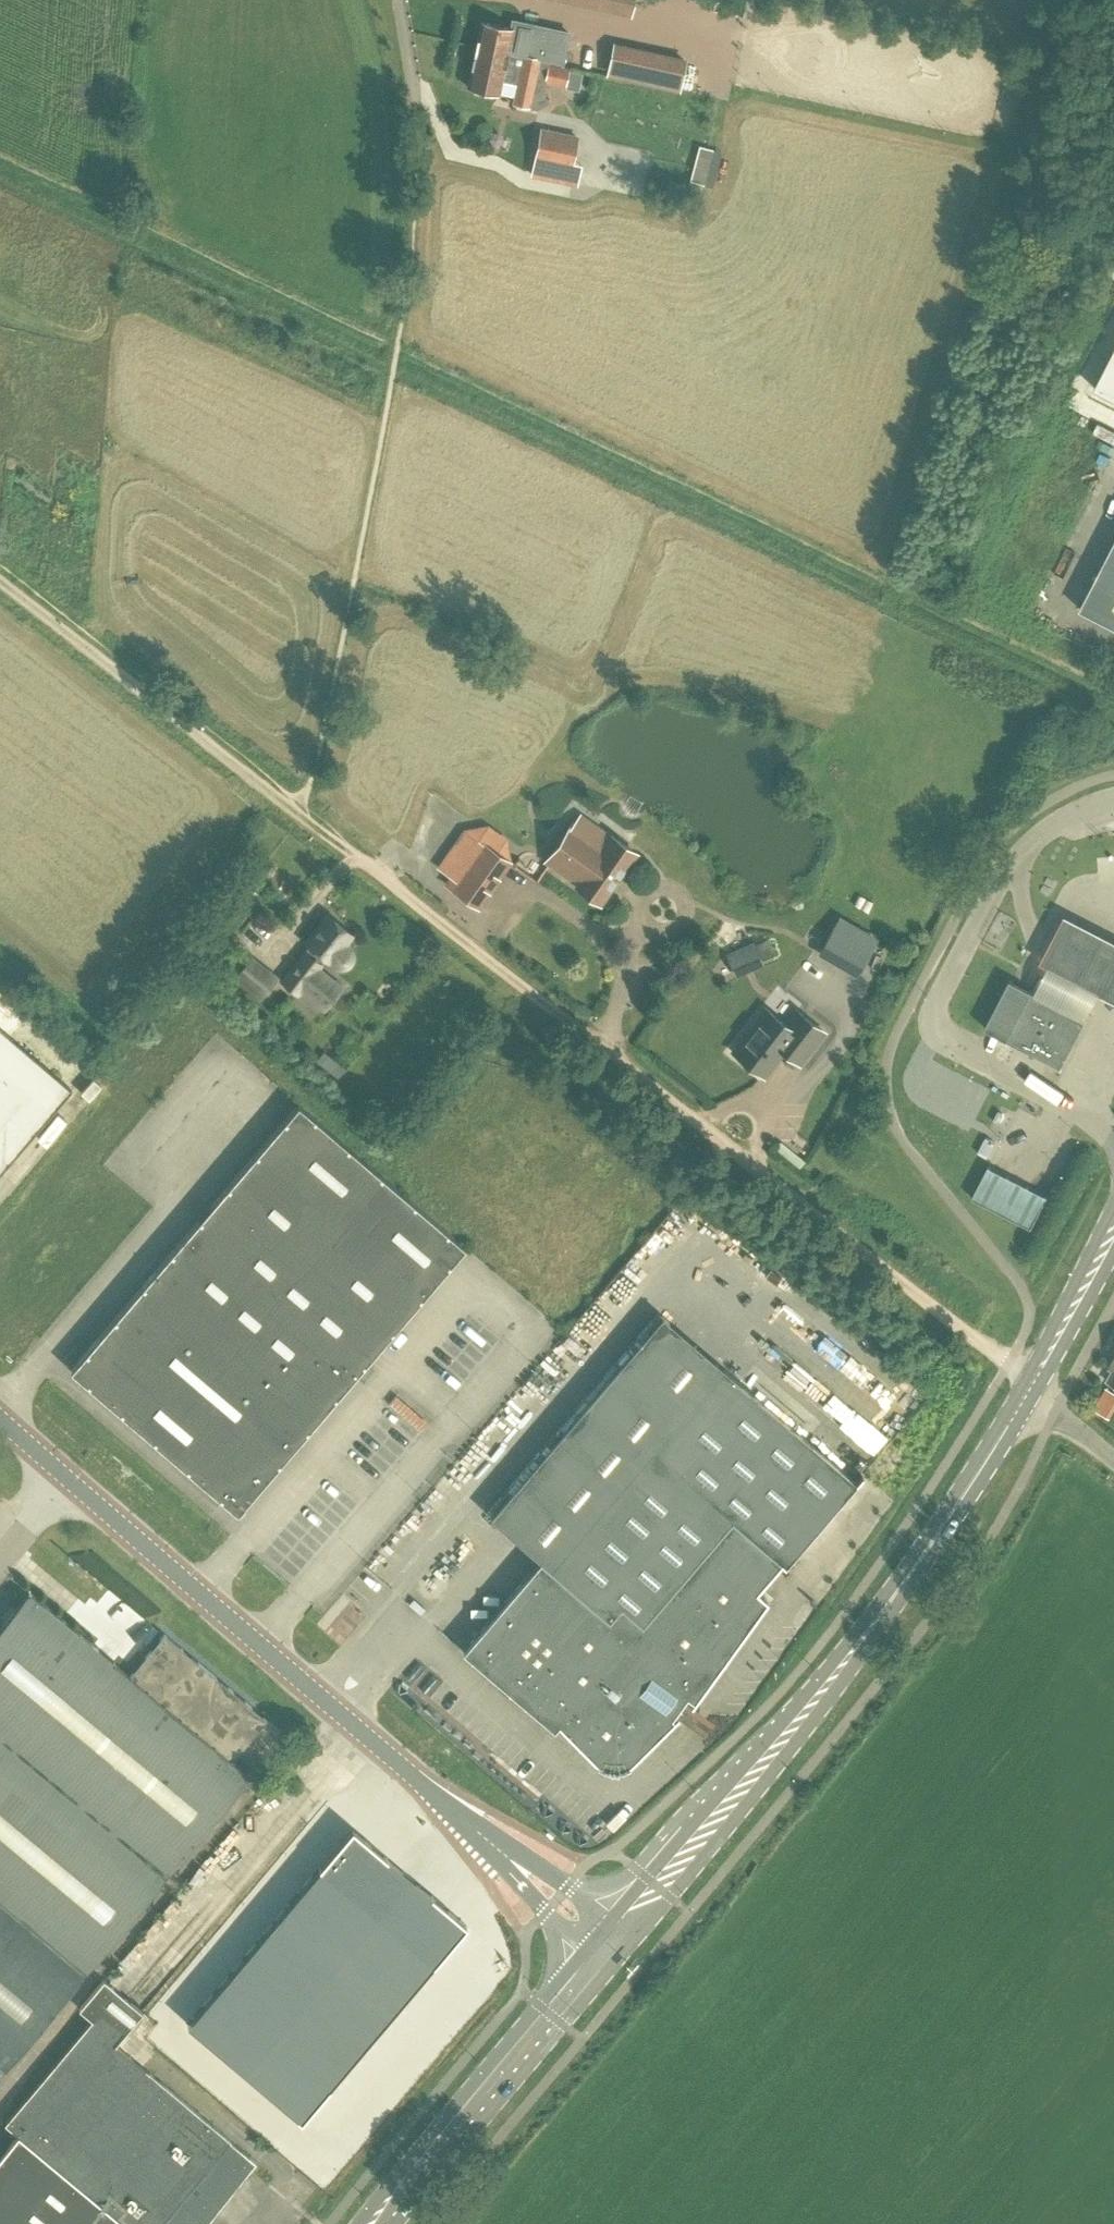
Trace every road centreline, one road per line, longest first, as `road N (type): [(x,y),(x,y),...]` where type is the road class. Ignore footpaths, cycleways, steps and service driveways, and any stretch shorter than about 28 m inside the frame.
road 1 (track): [(1031,1388),(303,816)]
road 2 (tertiary): [(610,1946),(66,1481)]
road 3 (secondary): [(610,1946),(856,1650),(1031,1388)]
road 4 (track): [(303,816),(0,582)]
road 5 (secondary): [(381,2223),(610,1946)]
road 6 (residential): [(1078,0),(997,270)]
road 7 (secondary): [(1031,1388),(1113,1229)]
road 8 (residential): [(415,135),(391,0)]

